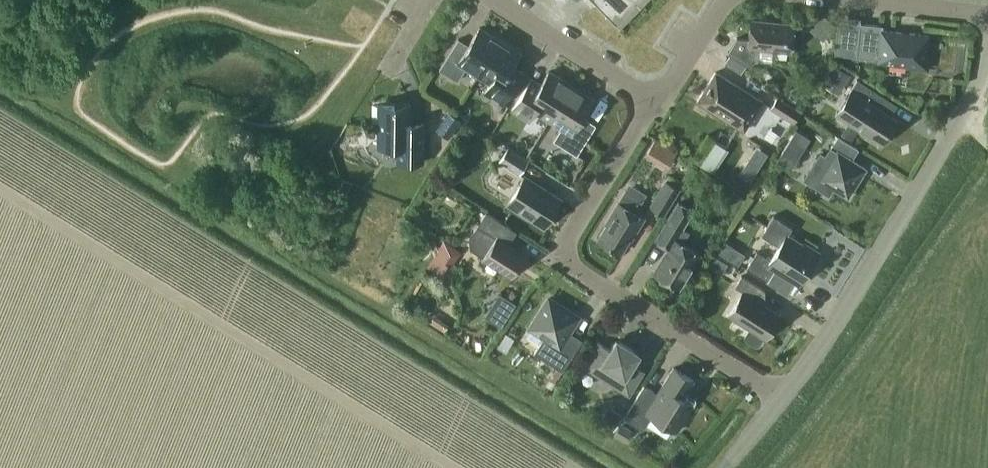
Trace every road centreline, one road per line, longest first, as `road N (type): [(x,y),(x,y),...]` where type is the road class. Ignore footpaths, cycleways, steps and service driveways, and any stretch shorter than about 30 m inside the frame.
road 1 (residential): [(781,394),(562,264),(560,246),(654,100)]
road 2 (residential): [(781,394),(863,278),(983,78),(987,41)]
road 3 (residential): [(654,100),(499,0)]
road 4 (residential): [(848,0),(987,16)]
road 5 (residential): [(654,100),(723,0)]

